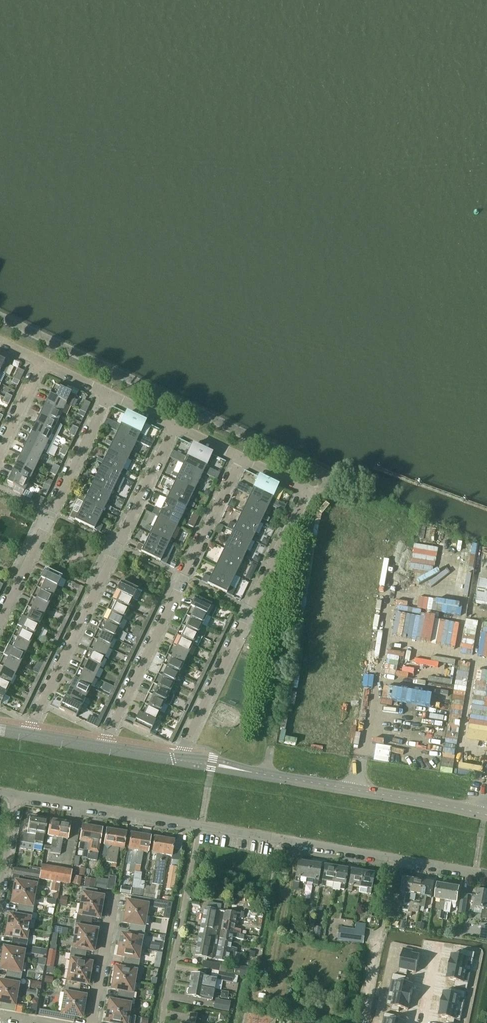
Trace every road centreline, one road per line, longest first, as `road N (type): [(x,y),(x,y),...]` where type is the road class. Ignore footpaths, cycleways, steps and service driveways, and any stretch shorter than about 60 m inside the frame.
road 1 (residential): [(183,761),(305,498),(303,487),(241,458)]
road 2 (residential): [(30,736),(176,426)]
road 3 (residential): [(103,747),(241,458)]
road 4 (tertiary): [(486,815),(183,761)]
road 5 (residential): [(200,826),(486,874)]
road 6 (residential): [(0,621),(108,394)]
road 7 (residential): [(162,1022),(200,826)]
road 8 (residential): [(16,794),(200,826)]
road 9 (residential): [(91,1022),(114,898)]

